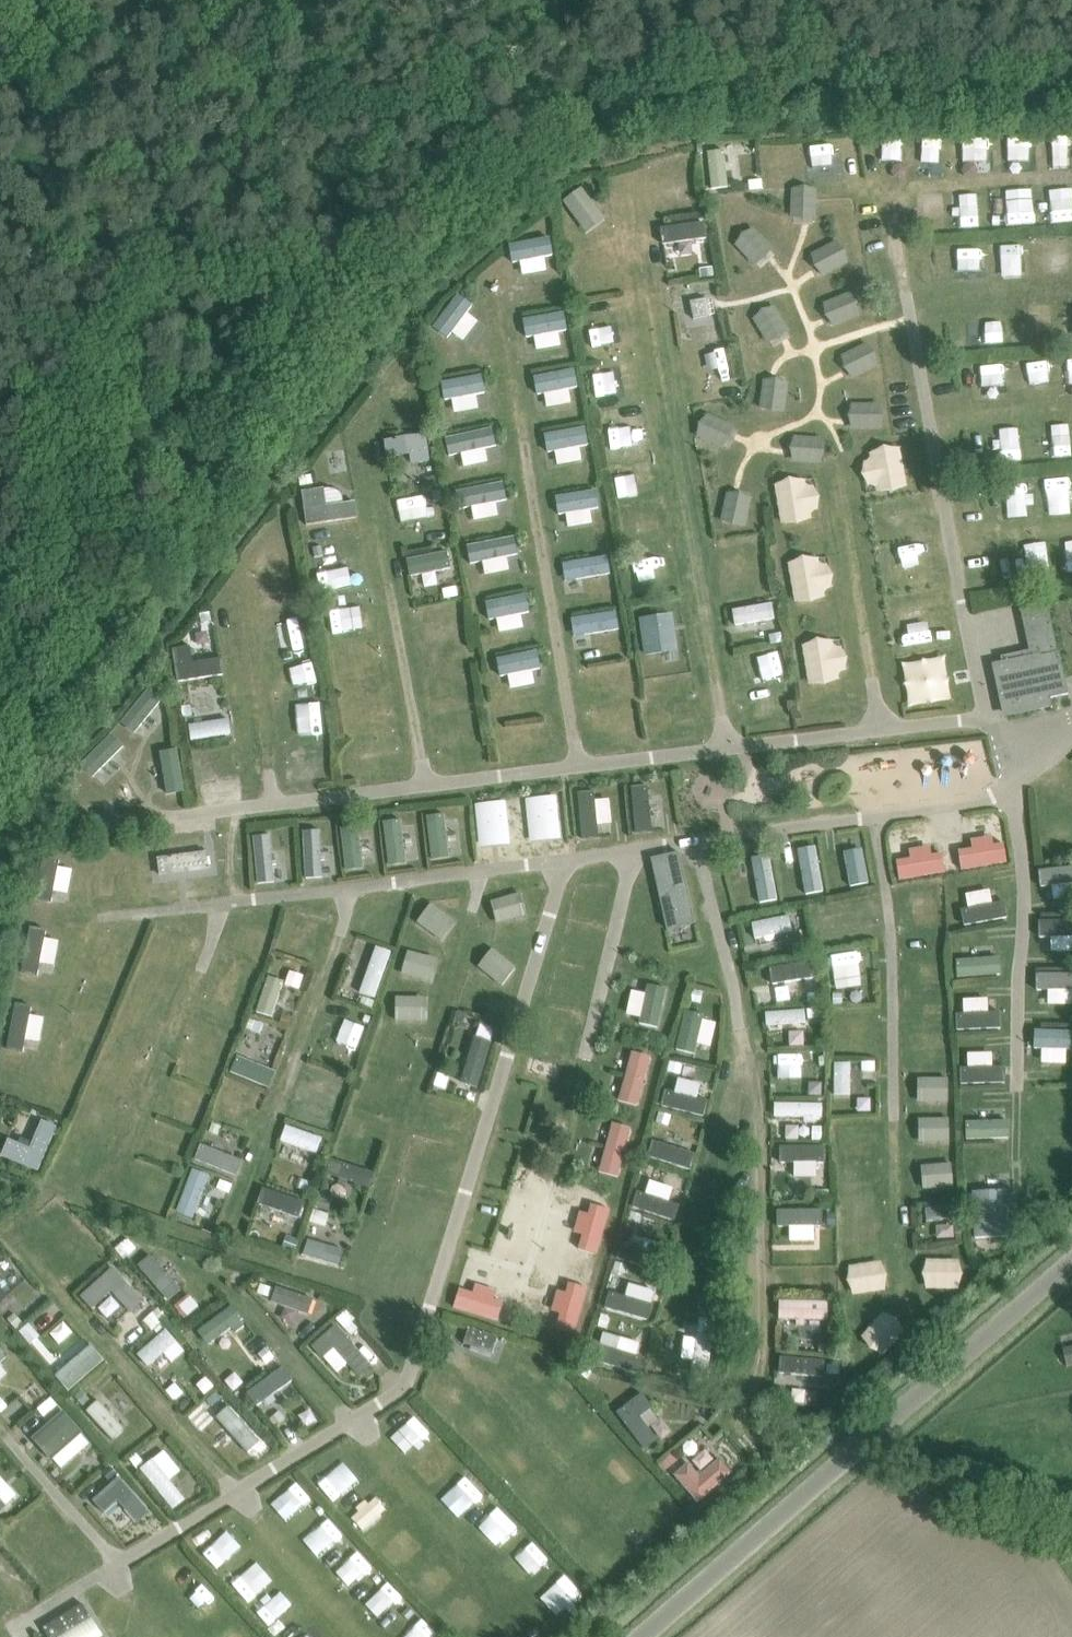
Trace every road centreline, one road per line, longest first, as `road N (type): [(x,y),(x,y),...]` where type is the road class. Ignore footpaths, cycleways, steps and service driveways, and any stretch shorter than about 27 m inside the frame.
road 1 (unclassified): [(642,1636),(1071,1263)]

